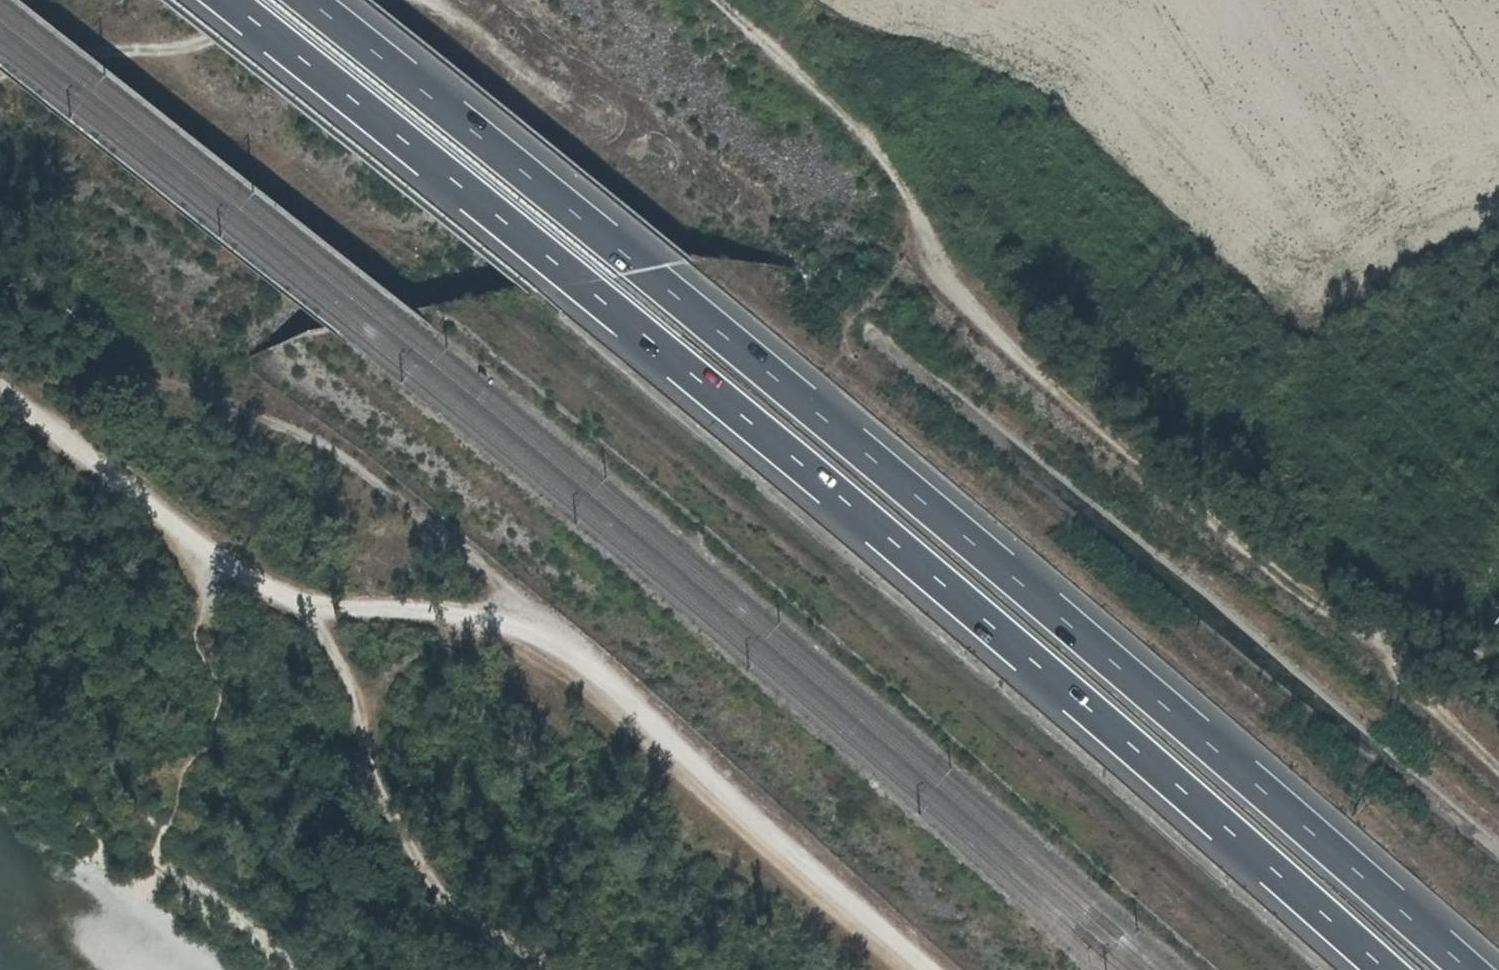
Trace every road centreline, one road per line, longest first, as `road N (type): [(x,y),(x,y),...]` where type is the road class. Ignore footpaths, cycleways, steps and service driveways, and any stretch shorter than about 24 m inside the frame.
road 1 (motorway): [(225,0),(928,573),(1385,969)]
road 2 (motorway): [(1470,969),(650,271),(310,0)]
road 3 (track): [(8,392),(124,379),(185,388),(315,441),(465,550),(531,622),(918,969)]
road 4 (track): [(721,0),(894,159),(953,280),(1054,383),(1378,653),(1463,655),(1498,667)]
road 5 (track): [(0,386),(194,540),(320,613),(531,622)]
road 6 (track): [(320,613),(349,683),(373,782),(445,907),(497,932),(545,969)]
road 7 (track): [(1378,653),(1498,772)]
road 8 (track): [(1498,337),(1387,293)]

